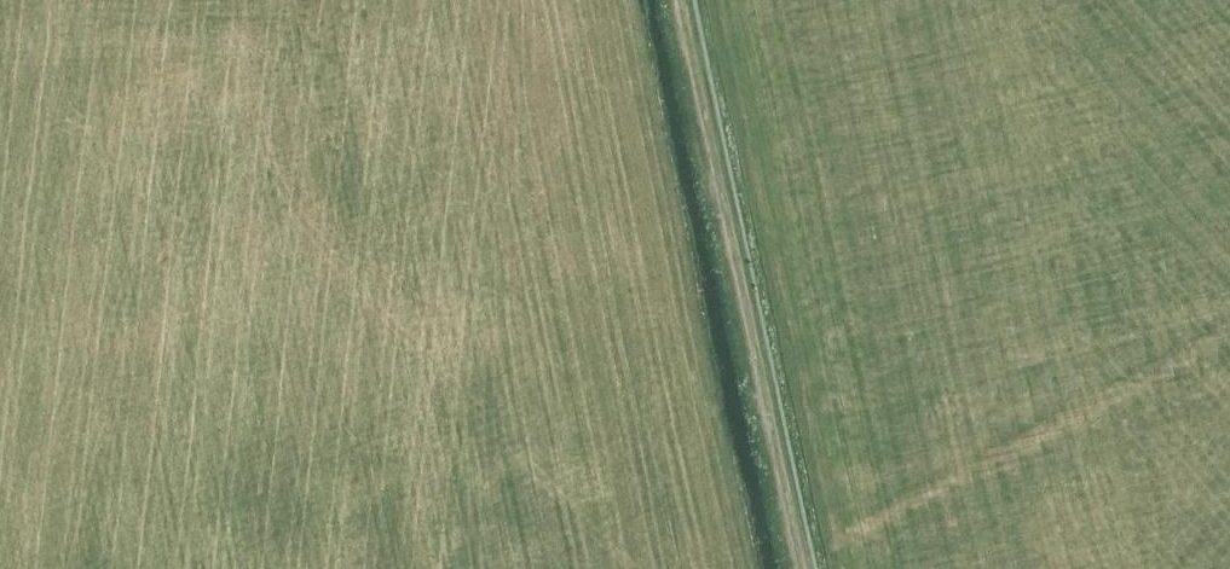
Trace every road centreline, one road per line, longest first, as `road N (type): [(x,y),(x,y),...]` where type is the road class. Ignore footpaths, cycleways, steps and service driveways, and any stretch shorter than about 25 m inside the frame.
road 1 (track): [(787,568),(678,0)]

